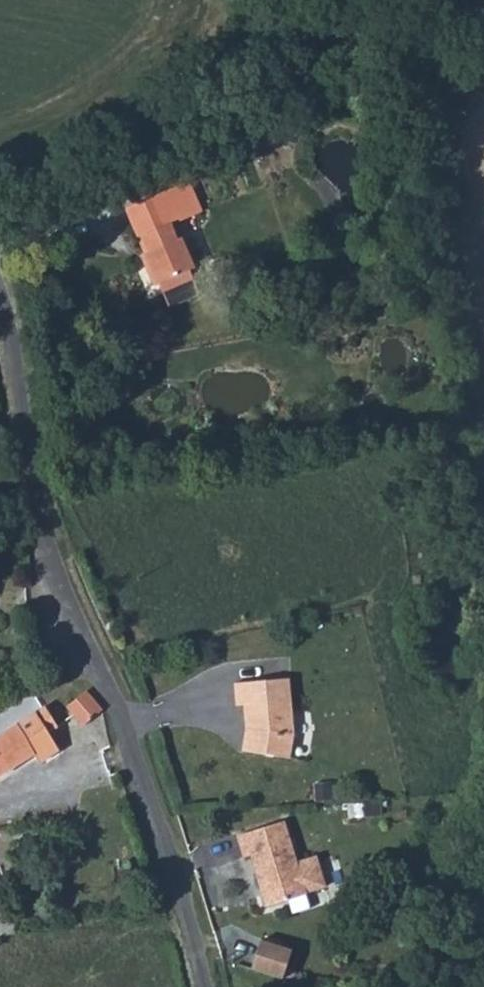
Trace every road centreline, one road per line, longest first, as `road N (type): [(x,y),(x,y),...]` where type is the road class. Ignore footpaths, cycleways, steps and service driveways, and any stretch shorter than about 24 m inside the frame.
road 1 (unclassified): [(0,299),(27,416),(32,500),(153,805),(211,986)]
road 2 (track): [(483,9),(171,126),(32,185),(0,208)]

